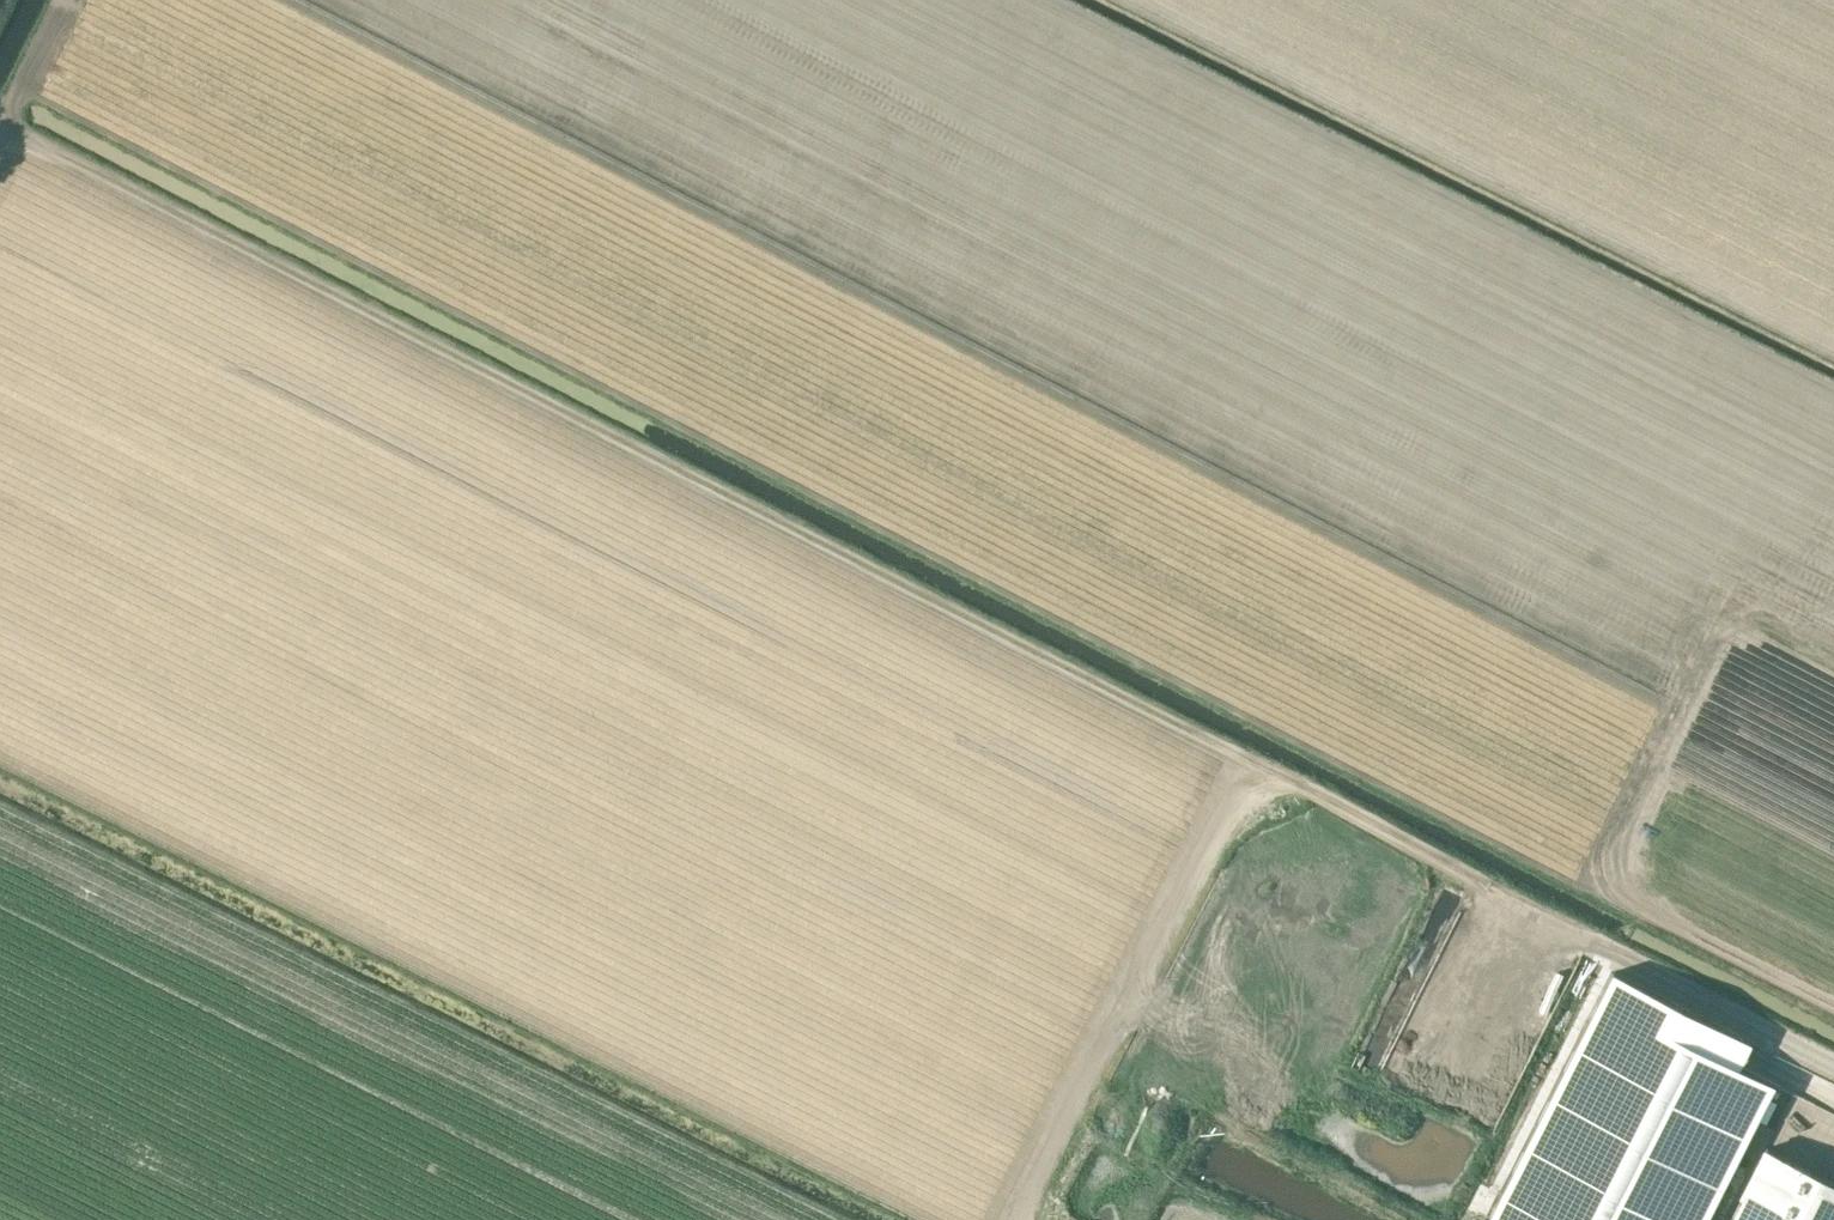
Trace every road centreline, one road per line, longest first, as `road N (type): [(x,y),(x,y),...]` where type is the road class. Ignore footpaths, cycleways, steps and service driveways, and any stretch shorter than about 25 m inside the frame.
road 1 (track): [(1833,1002),(1665,914),(1650,891),(1657,857),(1761,656),(1786,638),(1833,661)]
road 2 (track): [(0,130),(65,0)]

